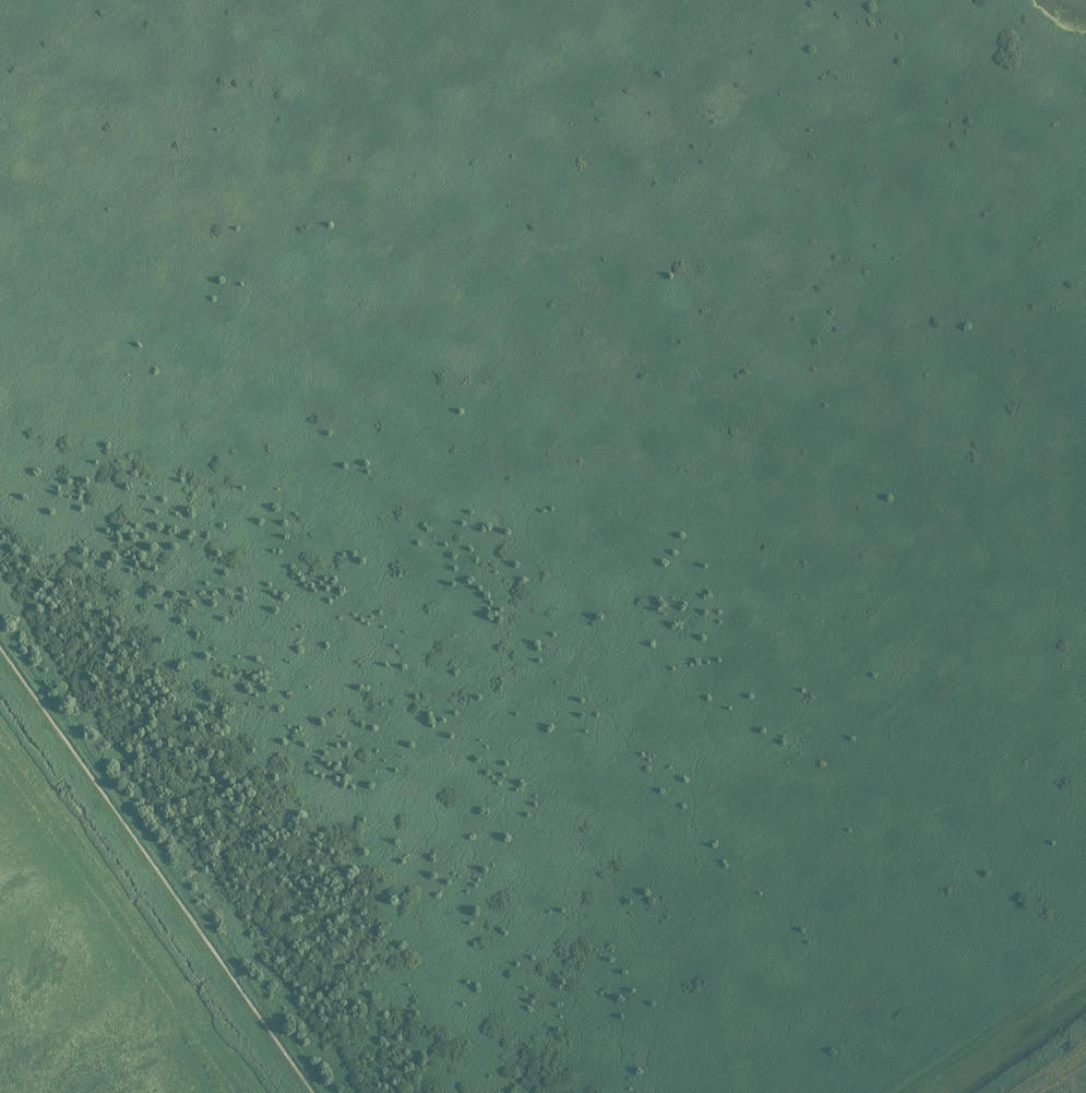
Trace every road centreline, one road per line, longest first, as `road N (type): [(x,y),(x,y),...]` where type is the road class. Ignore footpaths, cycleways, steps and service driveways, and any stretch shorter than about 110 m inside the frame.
road 1 (track): [(314,1092),(0,647)]

